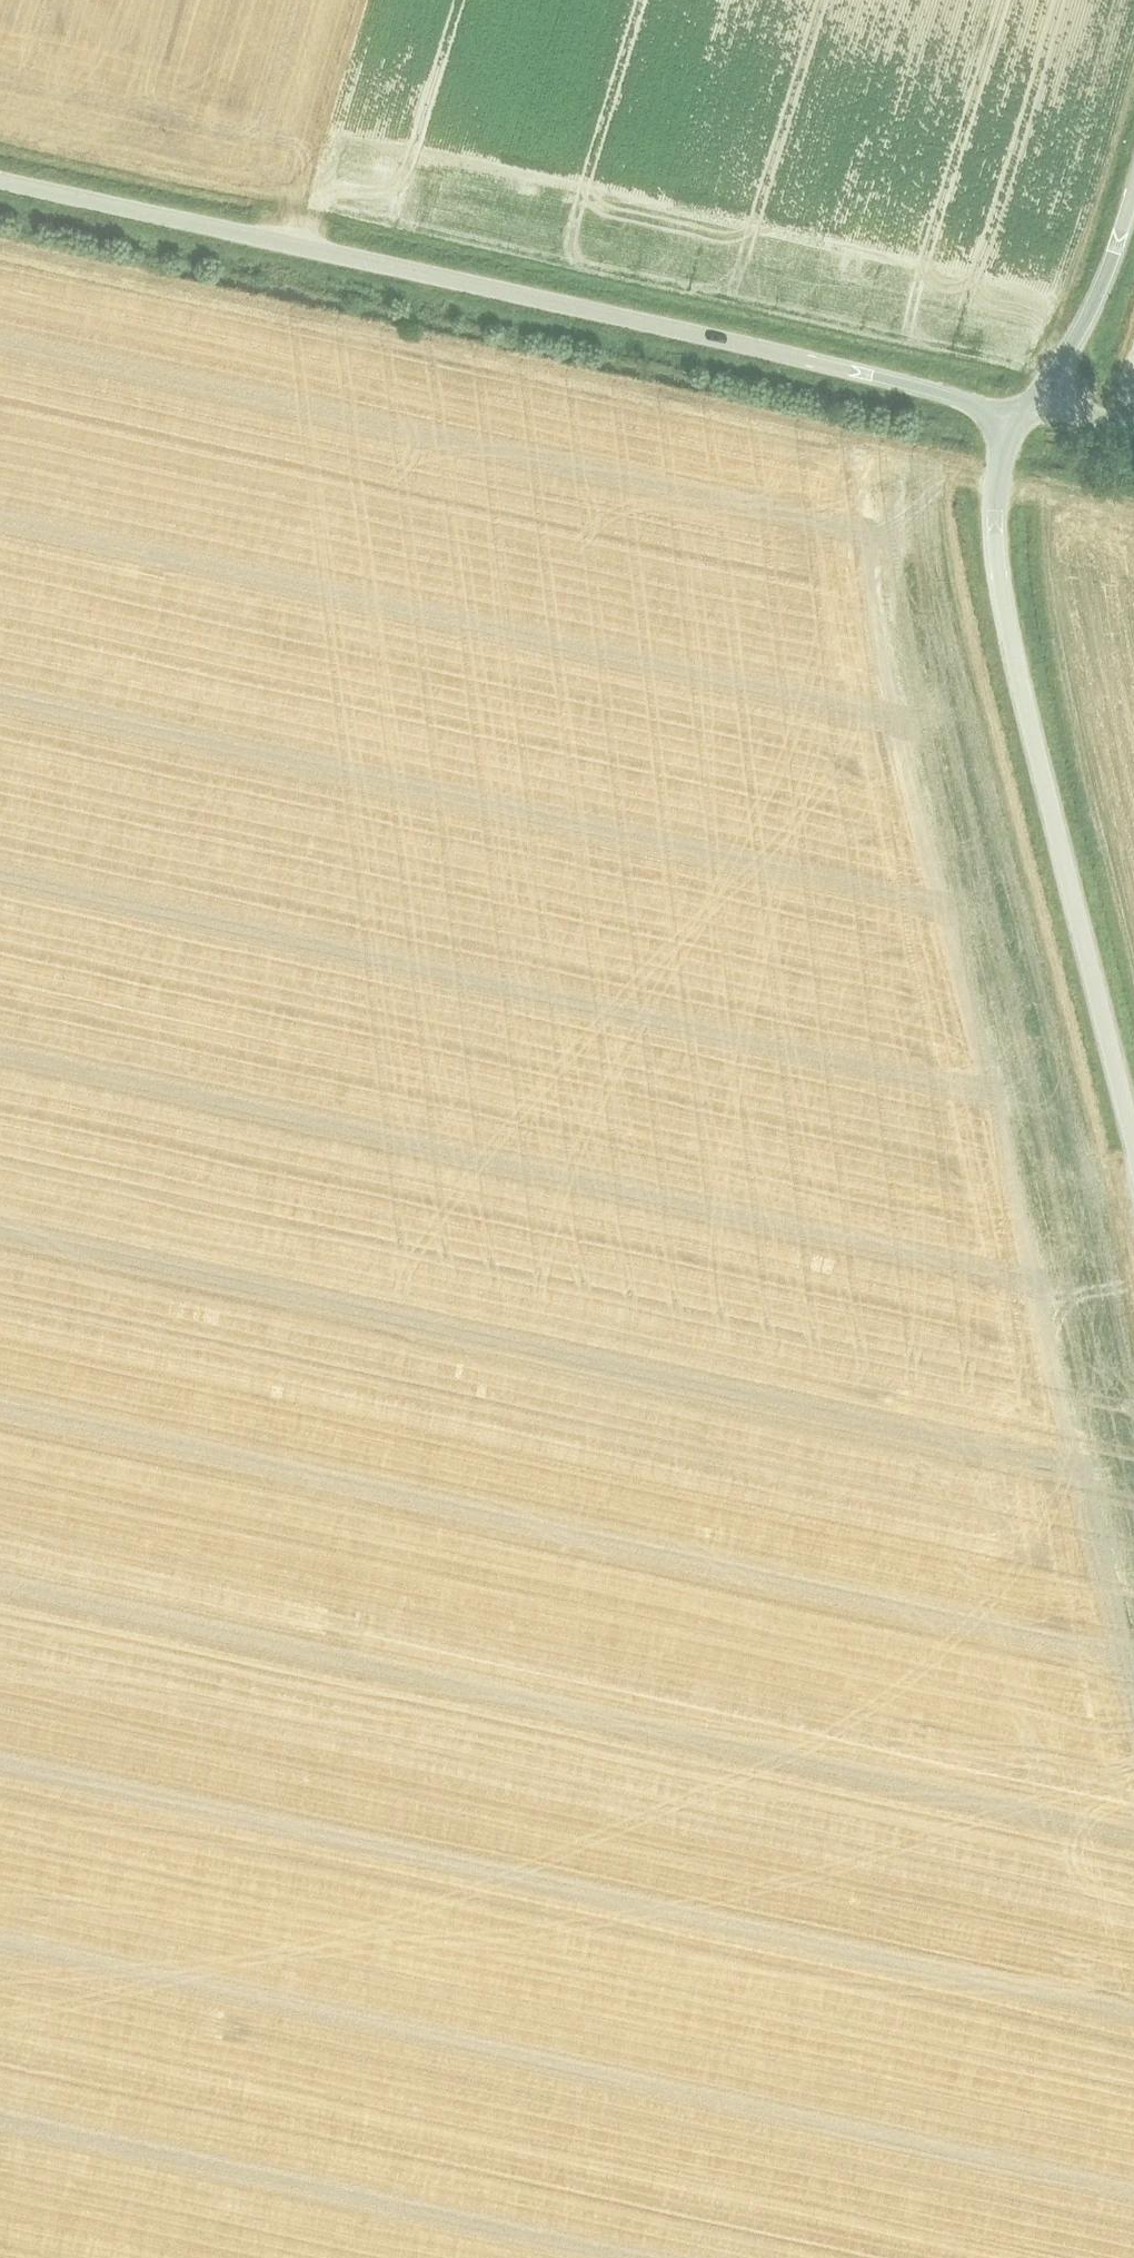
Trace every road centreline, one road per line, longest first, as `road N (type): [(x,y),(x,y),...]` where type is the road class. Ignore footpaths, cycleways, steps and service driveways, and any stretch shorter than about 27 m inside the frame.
road 1 (unclassified): [(1011,422),(861,375),(0,181)]
road 2 (tertiary): [(1133,1143),(1003,581),(998,525),(1011,422)]
road 3 (tertiary): [(1011,422),(1039,405),(1085,327),(1133,205)]

